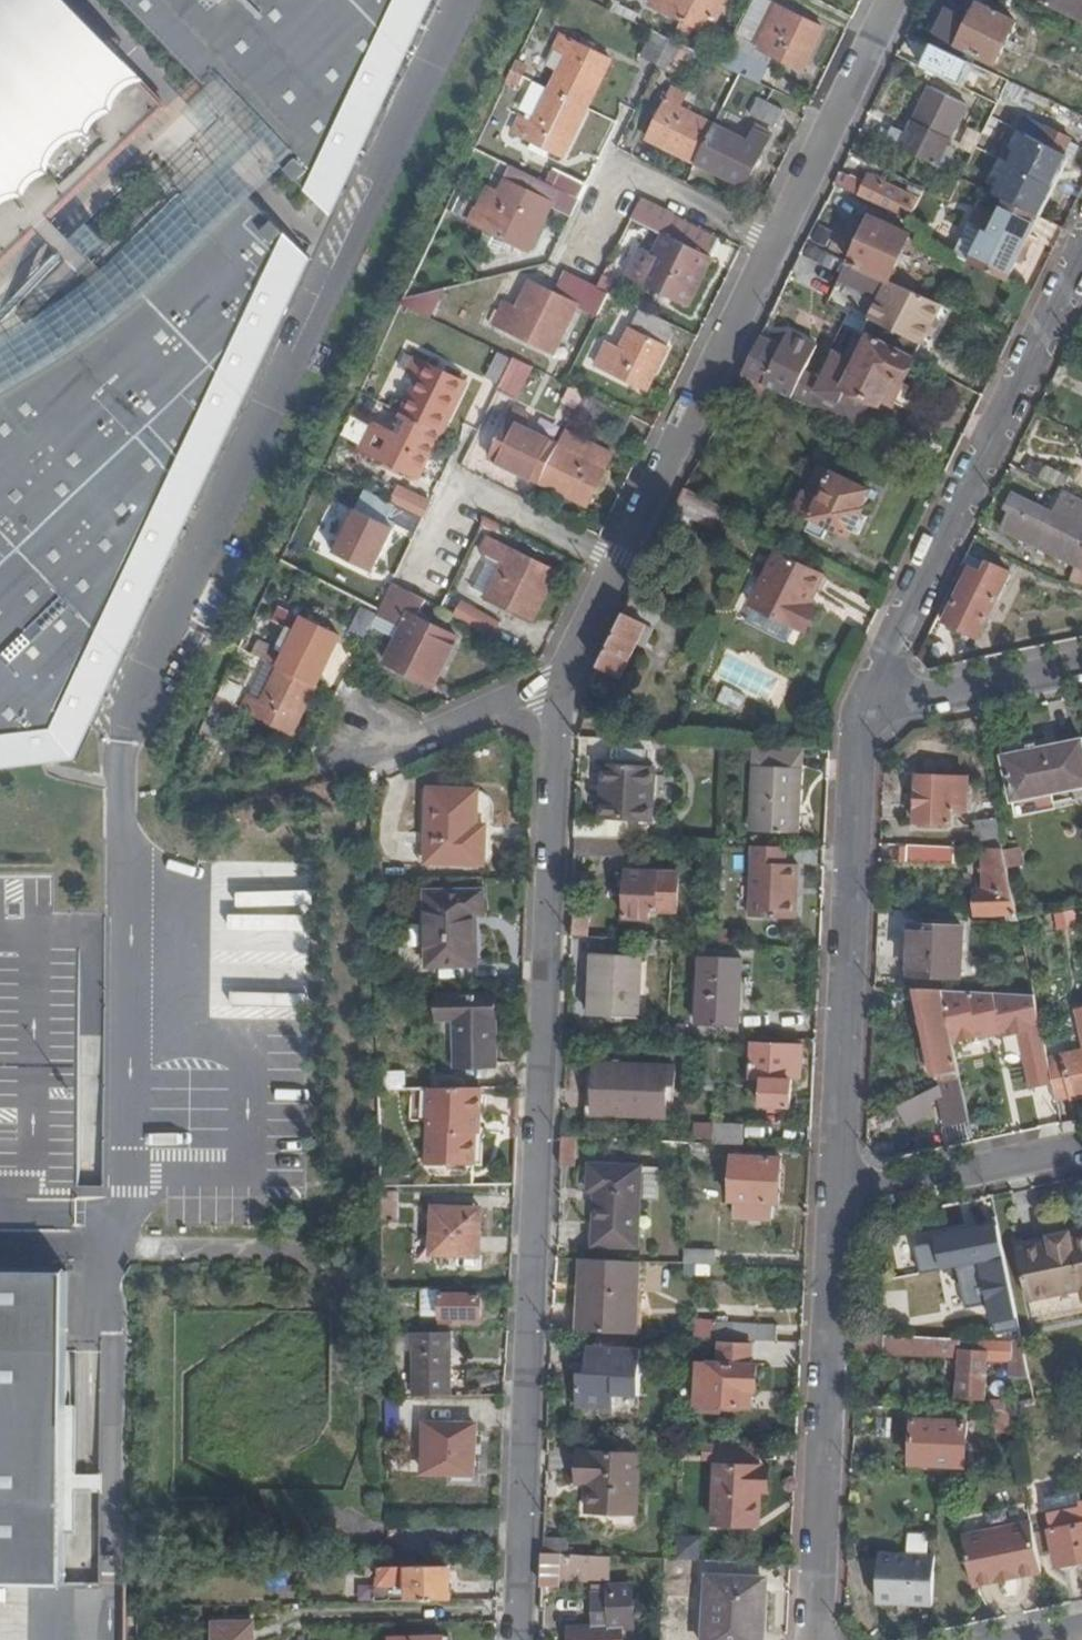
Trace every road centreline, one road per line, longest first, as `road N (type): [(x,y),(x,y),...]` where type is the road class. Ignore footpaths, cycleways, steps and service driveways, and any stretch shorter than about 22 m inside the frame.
road 1 (residential): [(560,673),(519,1639)]
road 2 (residential): [(888,0),(560,673)]
road 3 (residential): [(1081,255),(861,704)]
road 4 (residential): [(861,704),(837,1192)]
road 5 (residential): [(837,1192),(817,1639)]
road 6 (residential): [(1081,1143),(837,1192)]
road 7 (residential): [(1081,660),(861,704)]
road 8 (residential): [(379,751),(560,673)]

